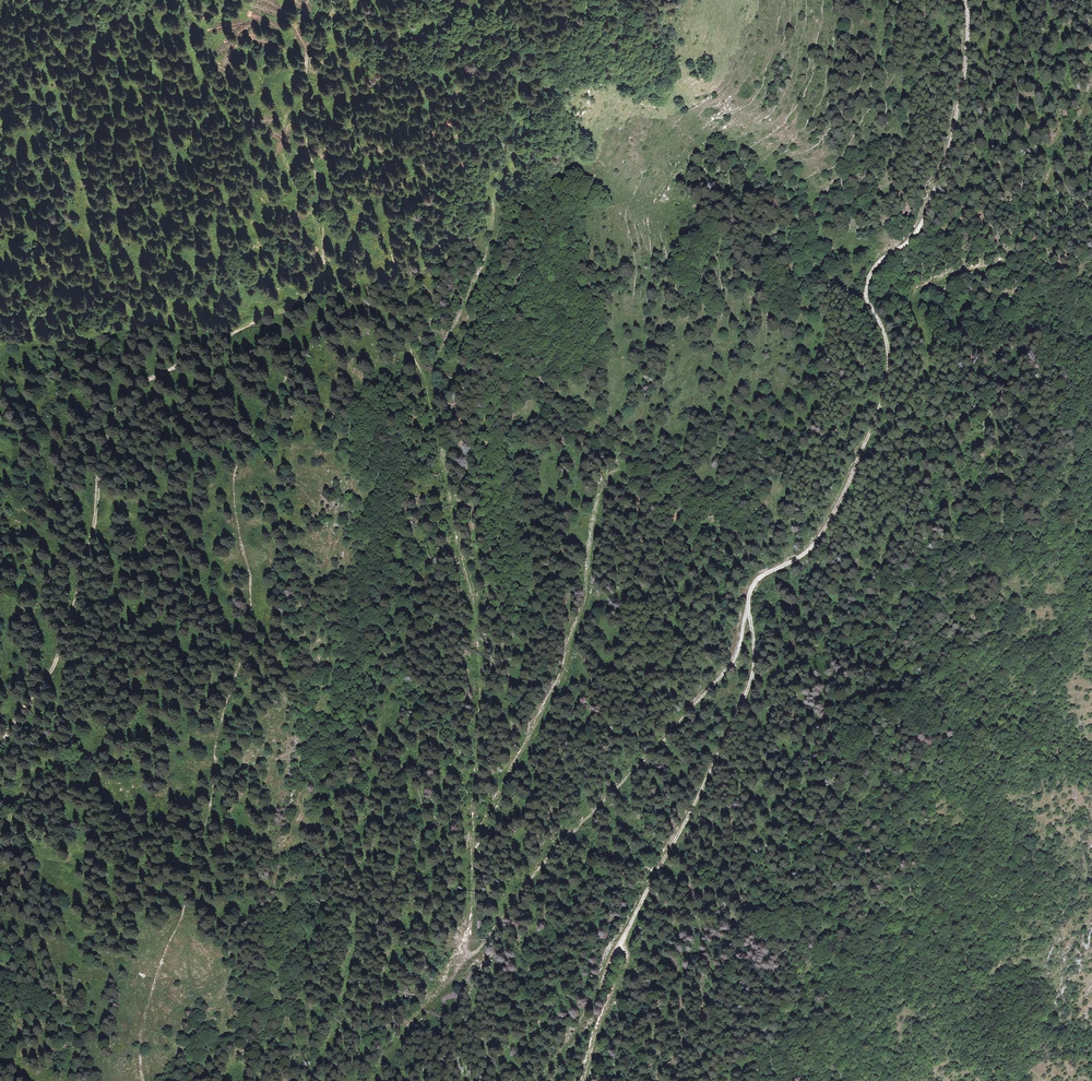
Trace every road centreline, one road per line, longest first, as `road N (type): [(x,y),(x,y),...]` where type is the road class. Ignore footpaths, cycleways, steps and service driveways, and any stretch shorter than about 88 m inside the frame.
road 1 (track): [(464,967),(480,632),(427,384),(492,251),(500,169)]
road 2 (track): [(143,1080),(142,1024),(183,916),(213,799),(217,741),(245,649),(247,581),(233,476),(287,373),(322,331)]
road 3 (track): [(748,611),(760,578),(793,562),(823,534),(877,418),(888,353),(867,283),(930,209),(965,66),(966,0)]
road 4 (track): [(748,611),(732,665),(558,849),(378,1080)]
road 5 (track): [(0,752),(57,667),(119,407),(152,377),(245,330),(322,331)]
road 6 (track): [(850,478),(878,454),(929,372),(921,308),(926,287),(947,274),(998,268),(1027,242),(1084,134),(1091,82)]
road 7 (track): [(621,946),(745,698),(755,664),(748,611)]
road 8 (track): [(314,1080),(340,1027),(357,958),(387,726)]
road 9 (track): [(0,852),(128,867),(202,833)]
road 10 (track): [(324,233),(285,155),(284,134),(305,78)]
road 11 (track): [(543,1080),(621,946)]
road 12 (track): [(621,946),(626,958),(584,1080)]

